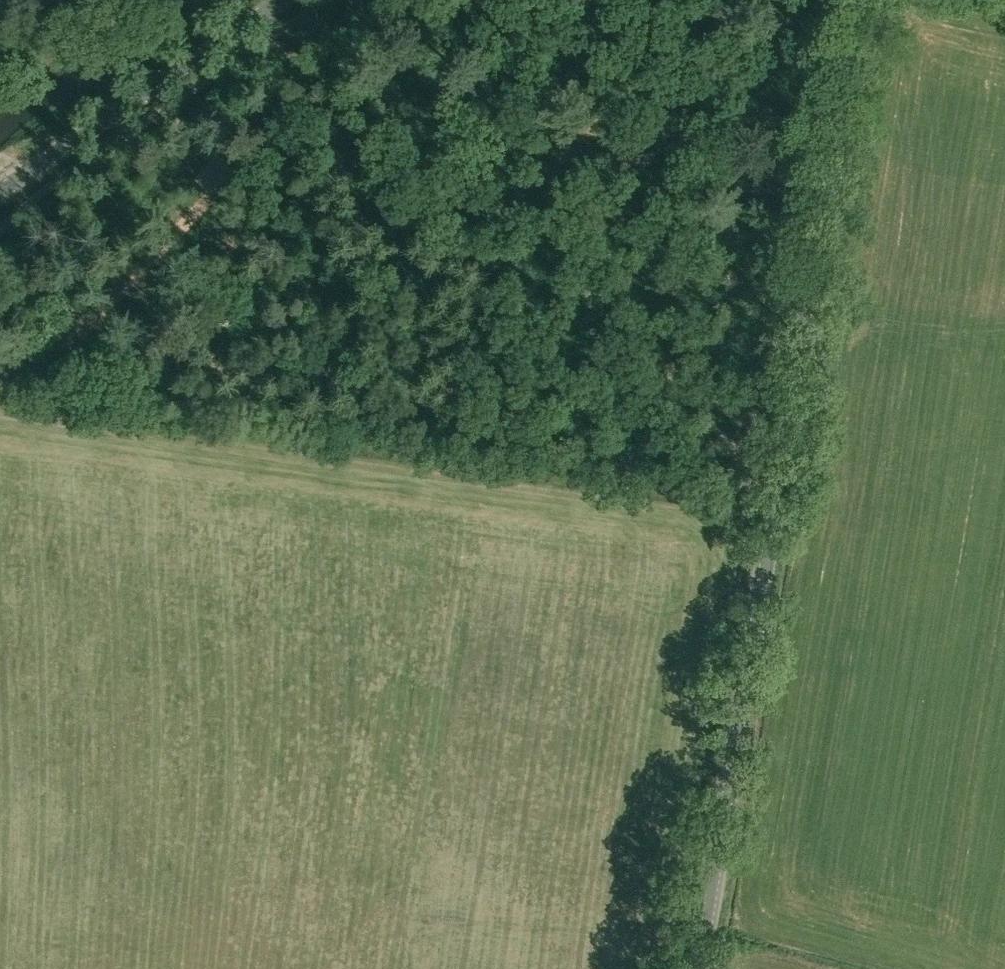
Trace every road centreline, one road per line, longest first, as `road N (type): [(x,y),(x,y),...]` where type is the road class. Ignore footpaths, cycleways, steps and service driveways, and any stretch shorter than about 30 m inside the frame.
road 1 (tertiary): [(705,968),(855,0)]
road 2 (tertiary): [(0,193),(286,0)]

